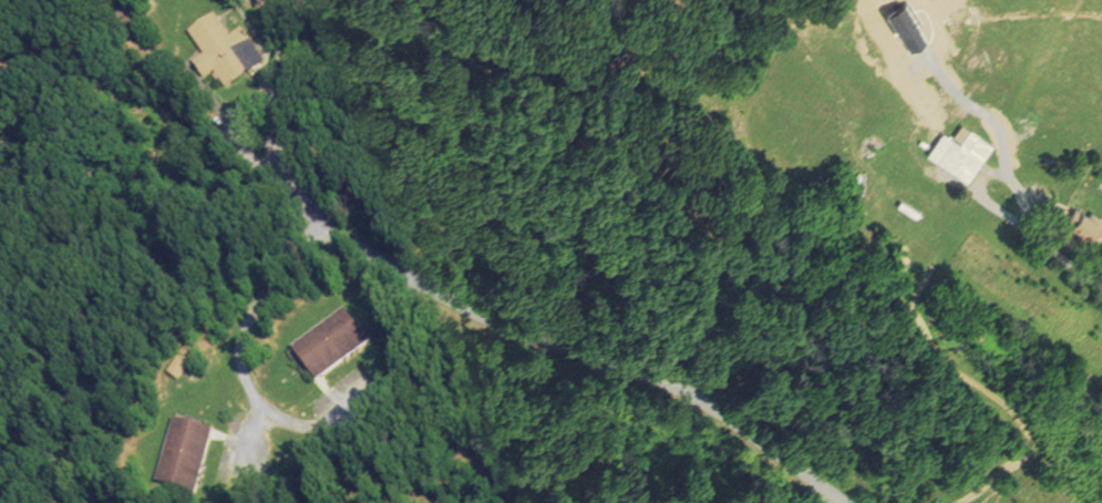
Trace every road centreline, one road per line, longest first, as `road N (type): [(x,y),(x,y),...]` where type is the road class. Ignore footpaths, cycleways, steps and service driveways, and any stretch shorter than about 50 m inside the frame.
road 1 (residential): [(849,502),(721,410),(637,366),(463,308),(322,226),(247,122)]

